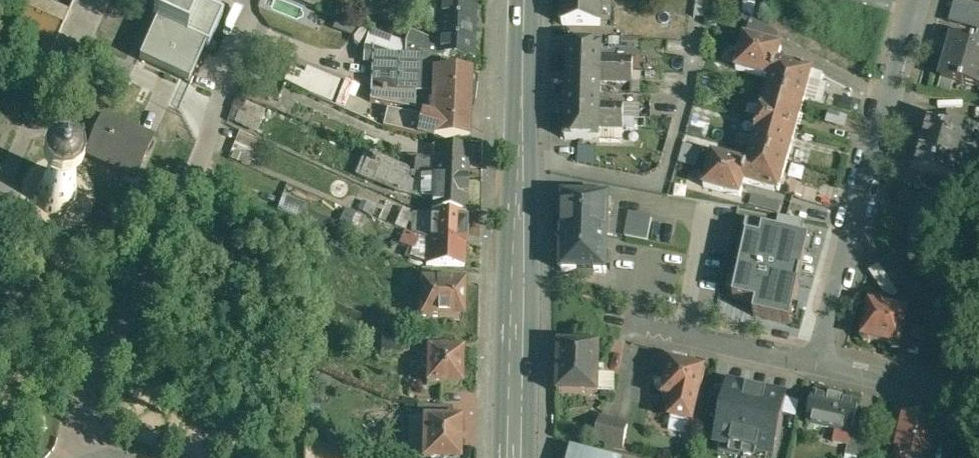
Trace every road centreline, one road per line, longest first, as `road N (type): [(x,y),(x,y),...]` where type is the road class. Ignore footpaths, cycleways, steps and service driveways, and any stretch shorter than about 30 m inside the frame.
road 1 (residential): [(58,457),(70,405),(189,187),(230,87),(247,0)]
road 2 (secondary): [(523,0),(513,457)]
road 3 (residential): [(818,364),(918,0)]
road 4 (residential): [(818,364),(640,324)]
road 5 (residential): [(978,393),(818,364)]

